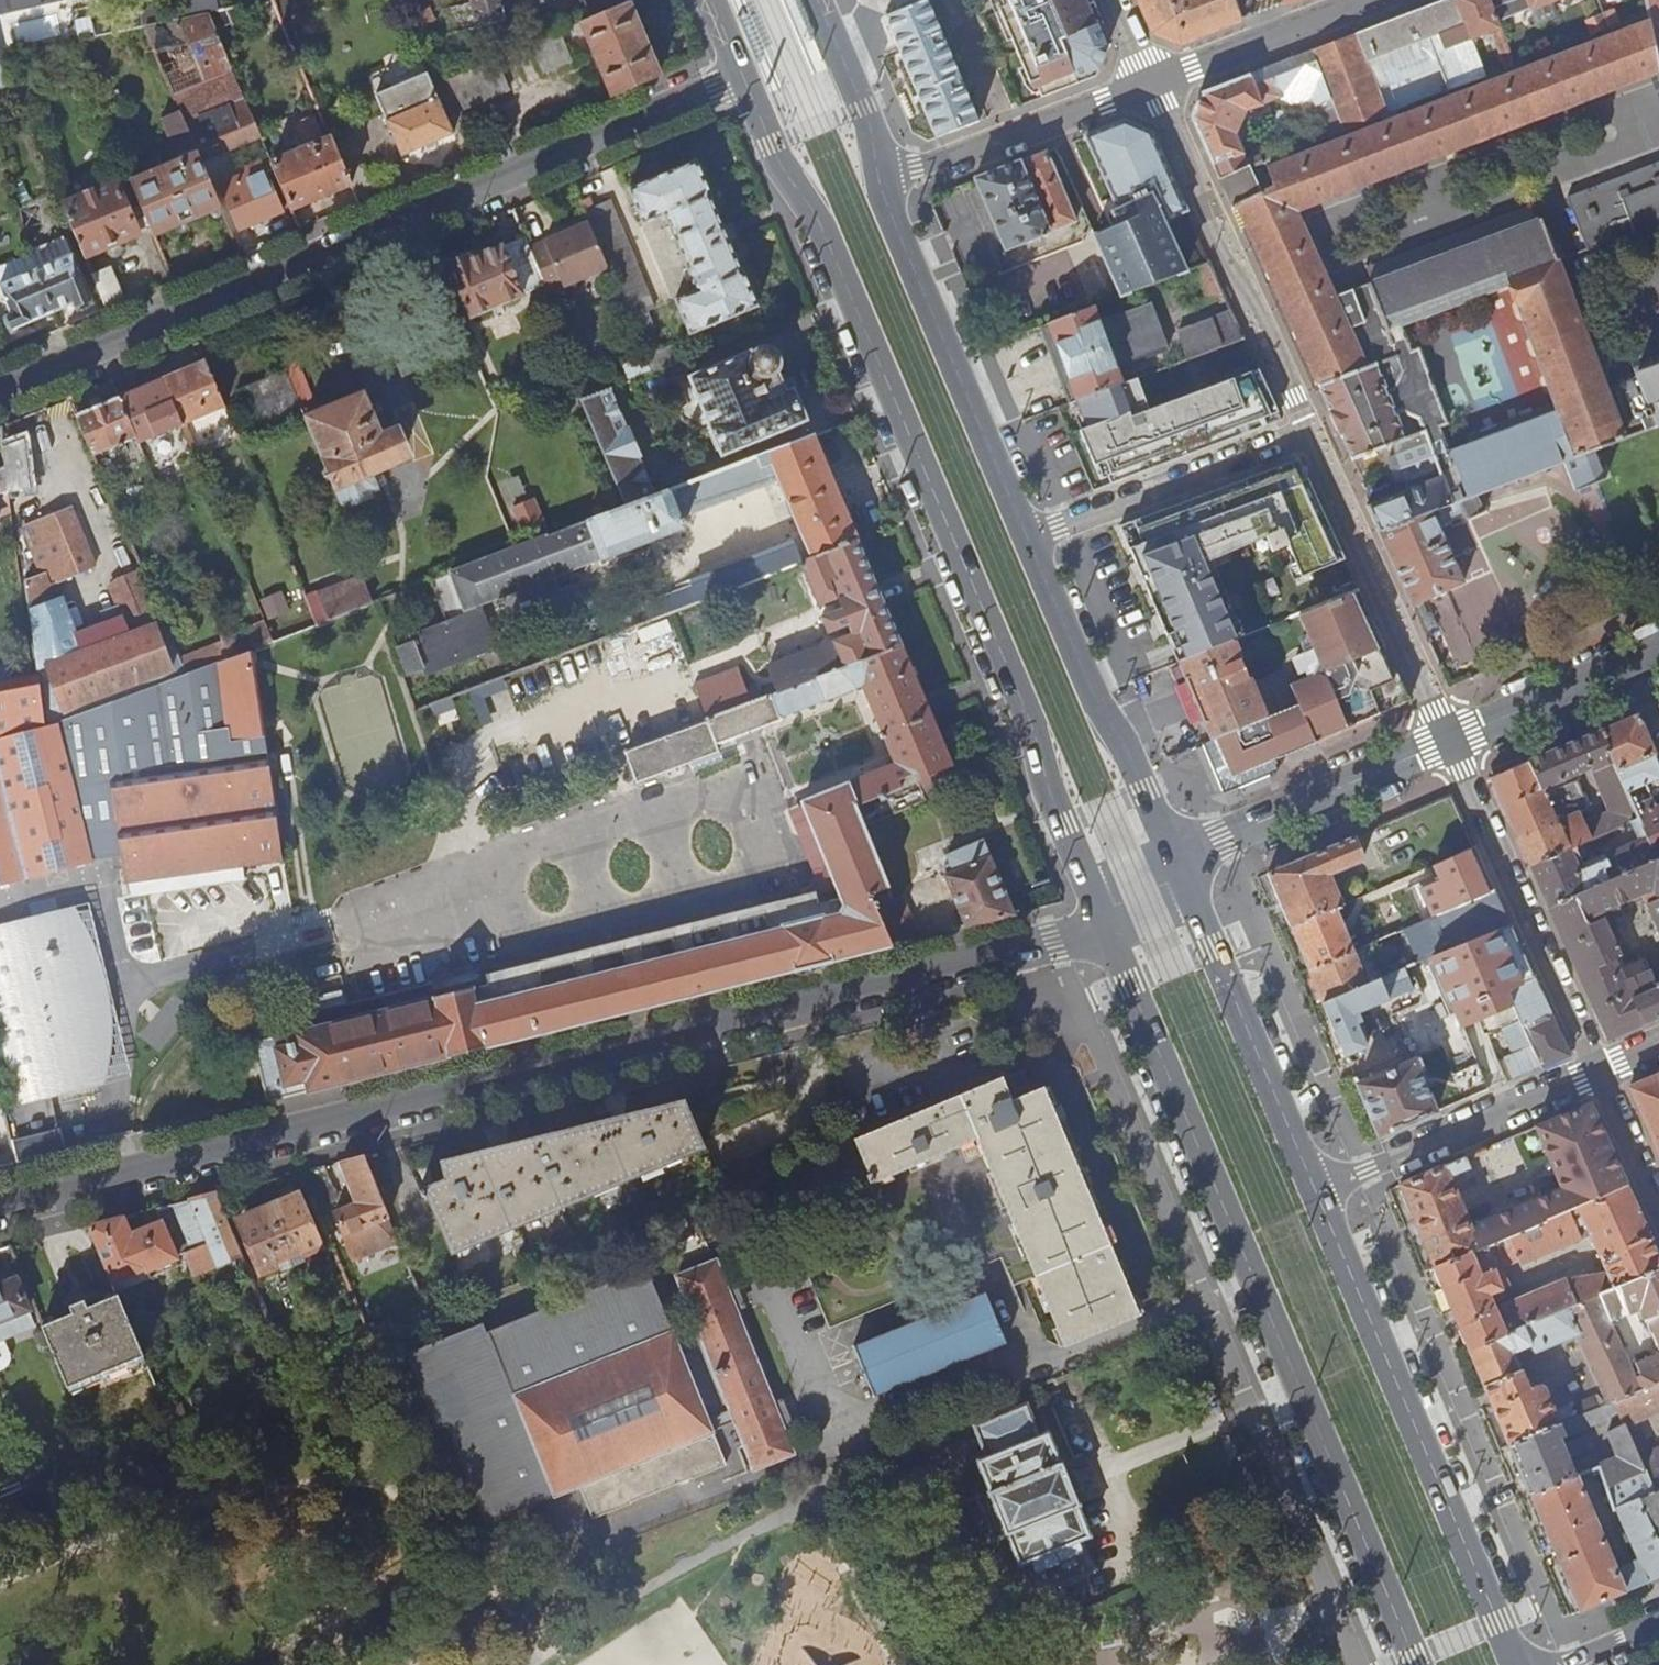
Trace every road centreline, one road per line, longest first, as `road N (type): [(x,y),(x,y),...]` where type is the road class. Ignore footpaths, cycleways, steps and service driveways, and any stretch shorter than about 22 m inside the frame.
road 1 (tertiary): [(1102,926),(0,1209)]
road 2 (primary): [(743,77),(781,168),(824,233),(999,644),(1102,926)]
road 3 (residential): [(0,391),(743,77)]
road 4 (primary): [(1102,926),(1417,1664)]
road 5 (primary): [(1517,1664),(1315,1190)]
road 6 (primary): [(1029,540),(879,180)]
road 7 (residential): [(1151,83),(1307,435)]
road 8 (residential): [(1451,740),(1598,1072)]
road 9 (primary): [(1315,1190),(1178,862)]
road 10 (primary): [(1178,862),(1029,540)]
road 11 (residential): [(1307,435),(1451,740)]
road 12 (residential): [(1598,1072),(1315,1190)]
road 13 (tertiary): [(1178,862),(1451,740)]
road 14 (residential): [(1307,435),(1029,540)]
road 15 (residential): [(1151,83),(879,180)]
road 16 (residential): [(1151,83),(1366,0)]
road 17 (tertiary): [(1451,740),(1658,652)]
road 18 (primary): [(879,180),(867,117),(819,0)]
road 19 (residential): [(1598,1072),(1658,1207)]

